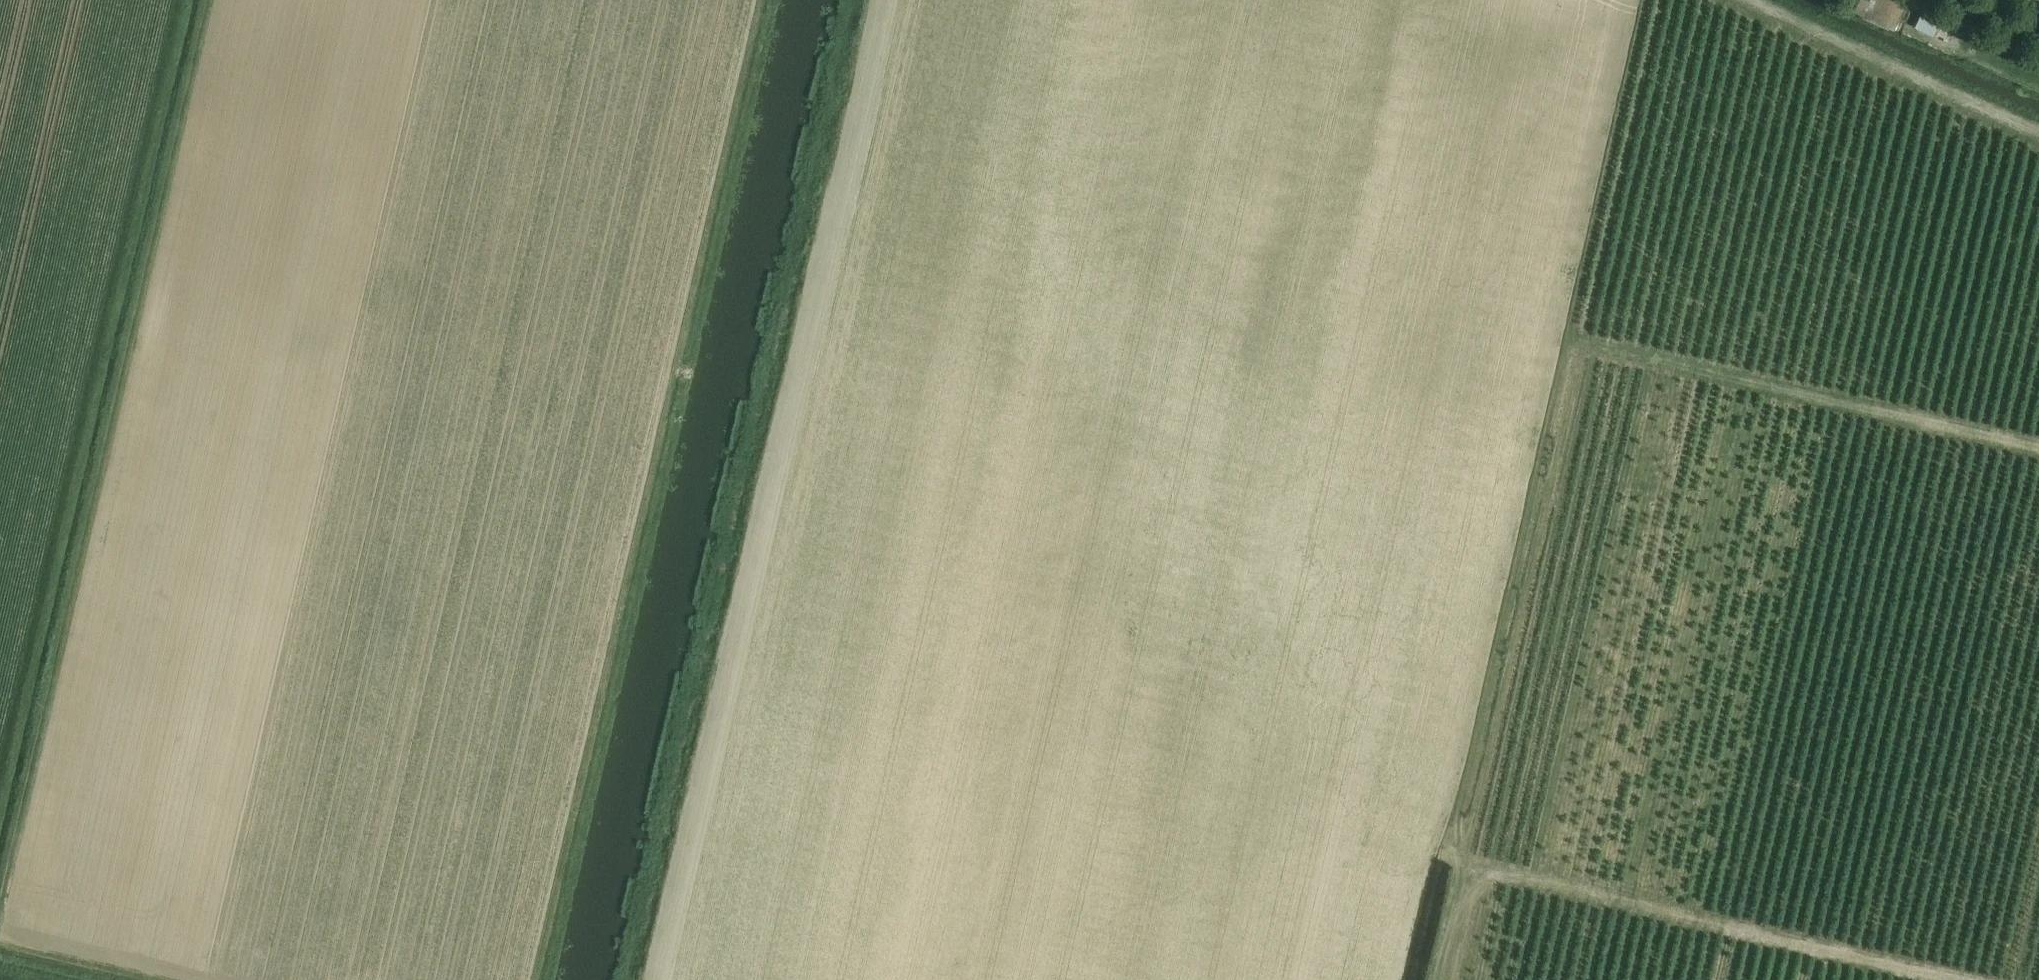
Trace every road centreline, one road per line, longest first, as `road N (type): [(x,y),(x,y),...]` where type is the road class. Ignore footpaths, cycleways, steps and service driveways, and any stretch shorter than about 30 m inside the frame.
road 1 (track): [(653,979),(881,0)]
road 2 (track): [(1440,838),(1486,873),(1948,979)]
road 3 (track): [(1554,339),(2038,448)]

